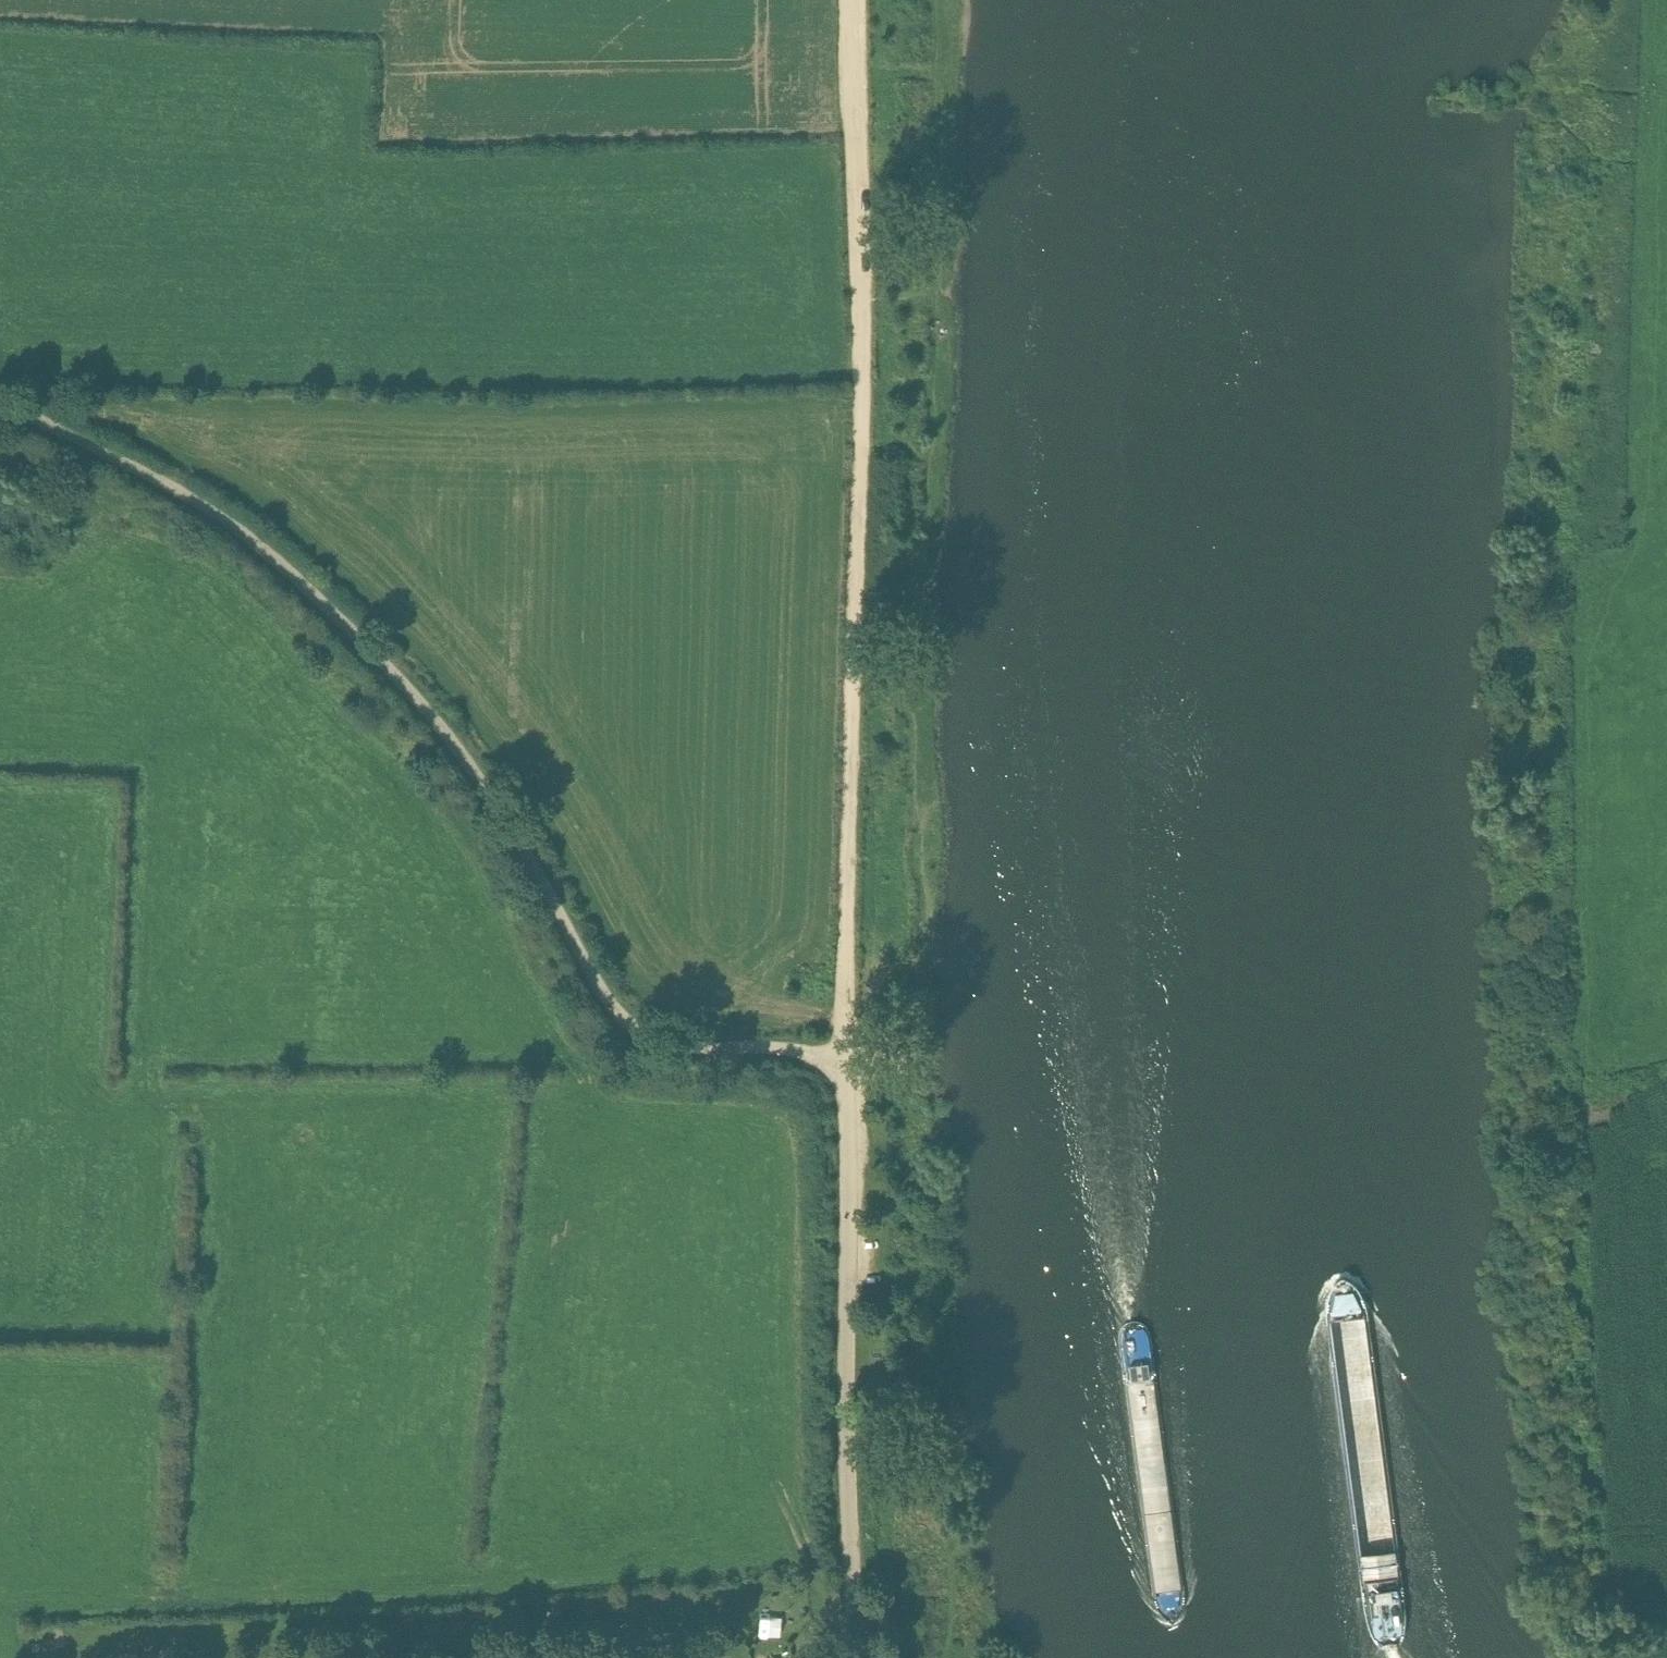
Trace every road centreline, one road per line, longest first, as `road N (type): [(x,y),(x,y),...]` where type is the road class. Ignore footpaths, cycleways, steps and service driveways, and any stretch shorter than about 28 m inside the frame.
road 1 (unclassified): [(0,402),(207,506),(372,654),(480,780),(605,990),(640,1031),(670,1044),(846,1063),(854,1185),(846,1430),(851,1594)]
road 2 (track): [(855,0),(865,354),(846,1063)]

